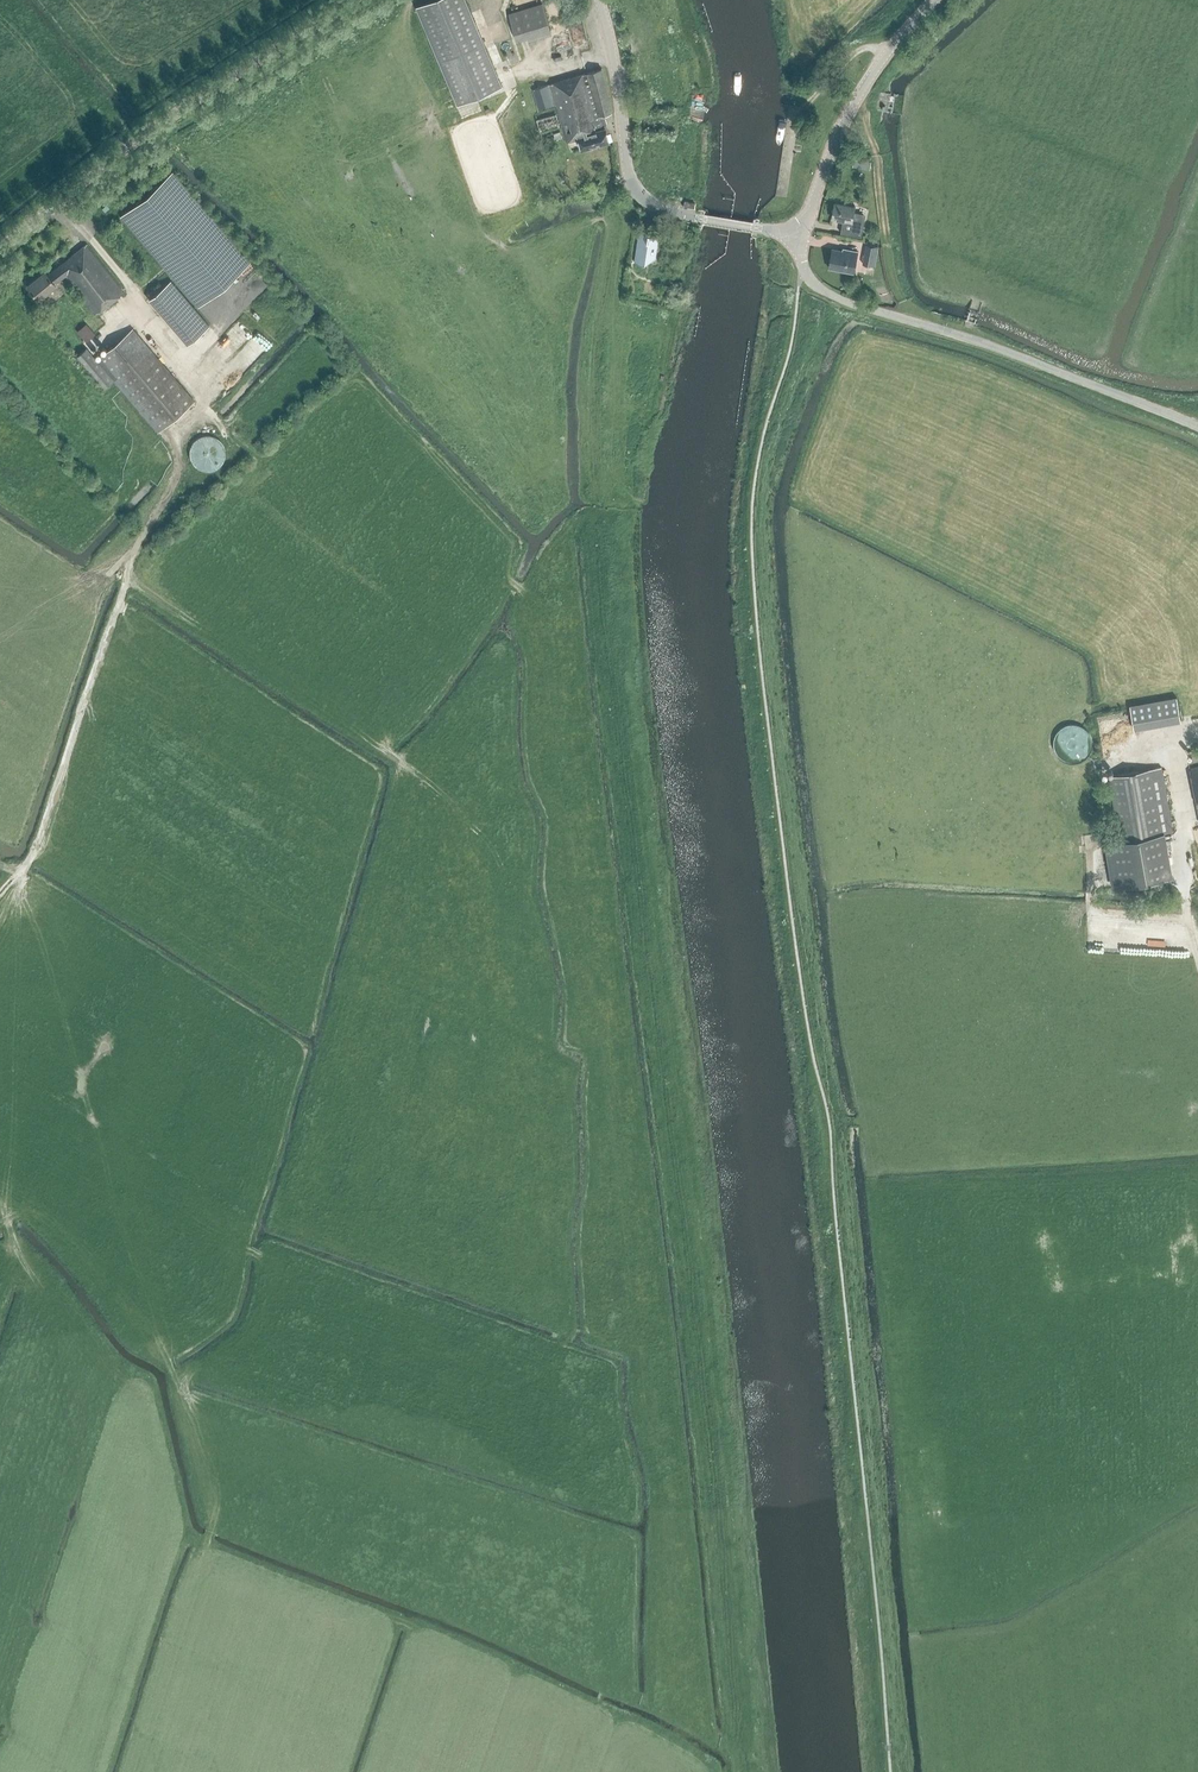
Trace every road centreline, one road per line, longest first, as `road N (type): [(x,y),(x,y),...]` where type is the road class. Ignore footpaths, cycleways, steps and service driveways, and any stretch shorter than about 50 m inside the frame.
road 1 (unclassified): [(1197,427),(975,338),(839,299),(811,281),(796,238)]
road 2 (tertiary): [(0,247),(133,142),(350,0)]
road 3 (tertiary): [(757,228),(668,212),(636,190),(598,0)]
road 4 (tertiary): [(796,238),(864,89),(935,0)]

